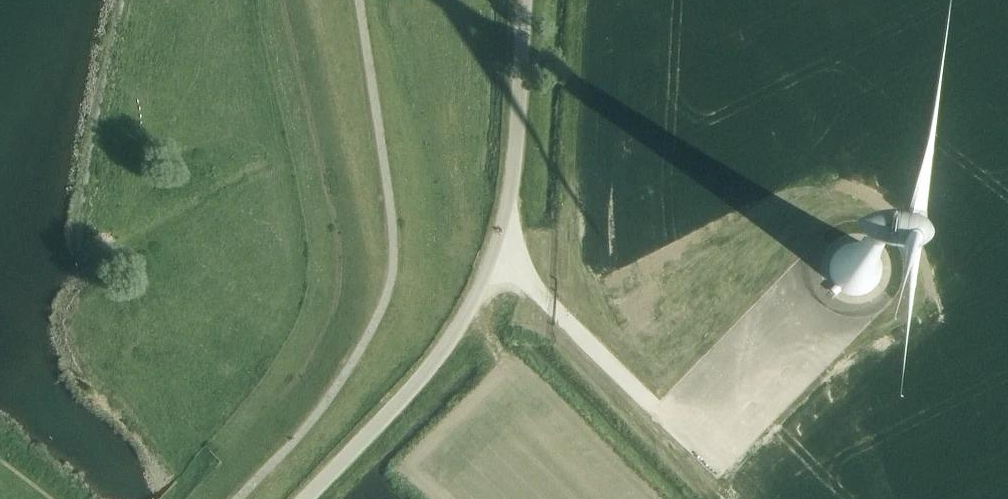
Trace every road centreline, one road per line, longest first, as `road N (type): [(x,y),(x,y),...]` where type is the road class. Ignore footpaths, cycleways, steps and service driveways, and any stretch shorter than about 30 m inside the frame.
road 1 (unclassified): [(308,498),(447,350),(498,248),(514,170),(523,0)]

